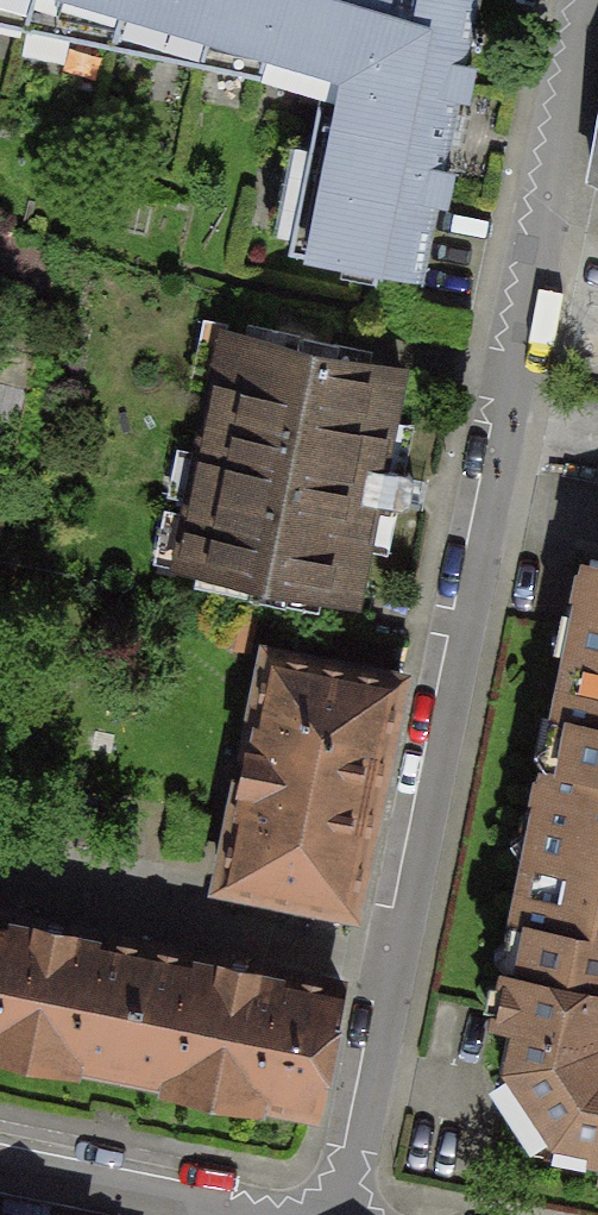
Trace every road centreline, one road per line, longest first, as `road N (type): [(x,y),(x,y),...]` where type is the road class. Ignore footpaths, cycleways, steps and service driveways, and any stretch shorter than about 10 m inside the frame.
road 1 (residential): [(346,1214),(512,384),(577,0)]
road 2 (residential): [(0,1165),(226,1210)]

